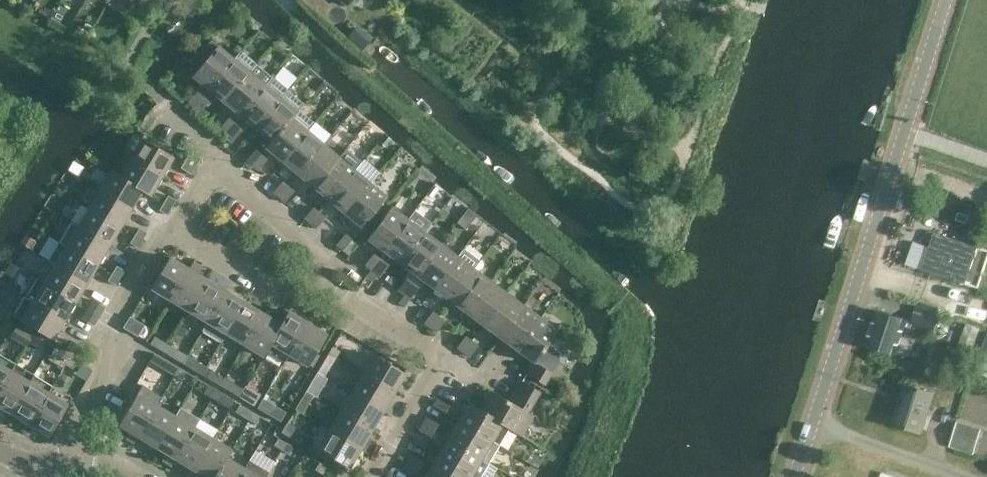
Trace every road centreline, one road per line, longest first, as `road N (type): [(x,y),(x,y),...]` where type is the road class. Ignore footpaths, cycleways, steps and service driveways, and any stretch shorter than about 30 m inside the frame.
road 1 (tertiary): [(797,476),(947,0)]
road 2 (residential): [(373,476),(446,359),(339,292)]
road 3 (residential): [(81,453),(84,410),(112,360),(112,323),(173,229)]
road 4 (residential): [(339,292),(308,303),(173,229)]
road 5 (residential): [(339,292),(320,259),(219,166)]

